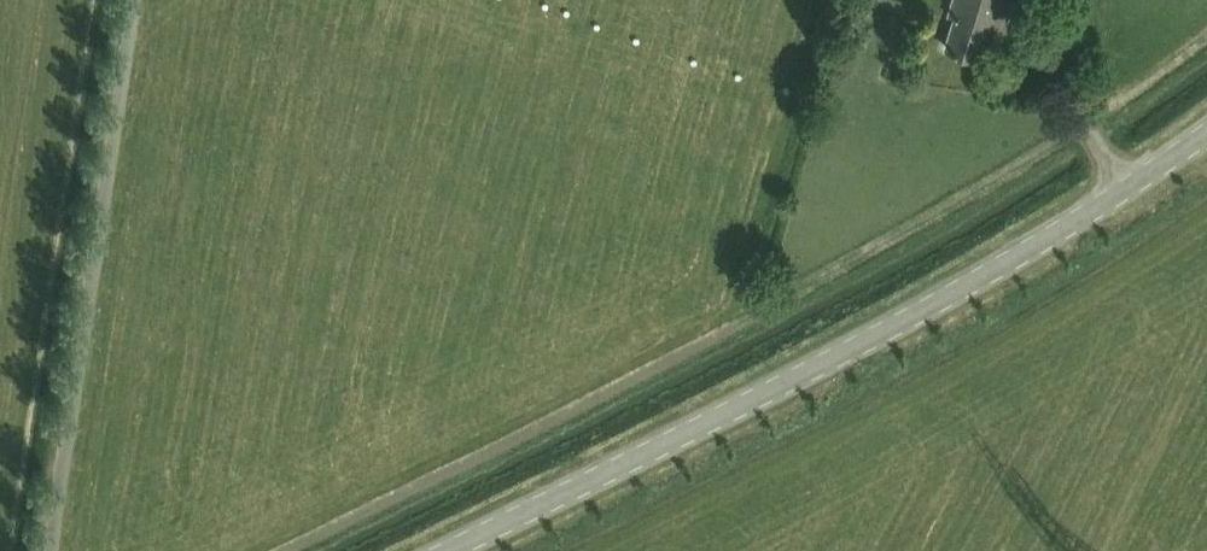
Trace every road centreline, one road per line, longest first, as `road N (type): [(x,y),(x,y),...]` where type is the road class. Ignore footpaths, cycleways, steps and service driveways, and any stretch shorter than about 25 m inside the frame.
road 1 (tertiary): [(440,550),(912,315),(1206,129)]

